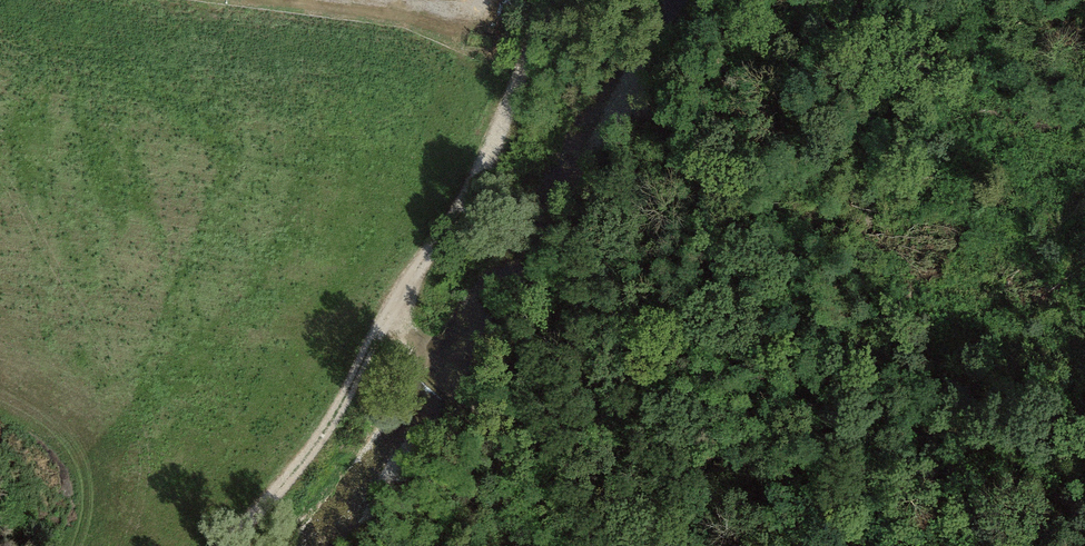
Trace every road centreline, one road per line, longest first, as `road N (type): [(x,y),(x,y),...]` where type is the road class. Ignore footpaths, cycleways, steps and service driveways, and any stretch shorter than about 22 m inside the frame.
road 1 (track): [(545,0),(468,198),(393,308),(340,415),(226,545)]
road 2 (track): [(951,0),(857,228),(830,379),(836,545)]
road 3 (track): [(846,287),(792,394),(733,545)]
road 4 (track): [(523,545),(493,433),(472,400),(425,363),(393,308)]

